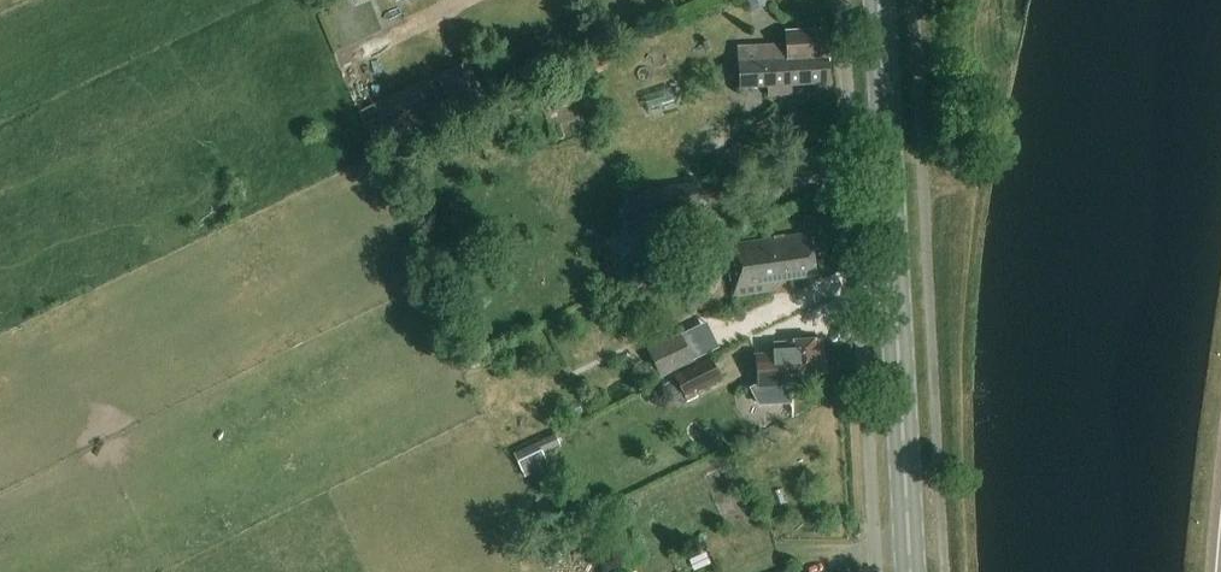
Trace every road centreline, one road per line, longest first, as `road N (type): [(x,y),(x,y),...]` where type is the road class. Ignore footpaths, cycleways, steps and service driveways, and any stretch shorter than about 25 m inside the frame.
road 1 (secondary): [(911,571),(878,0)]

